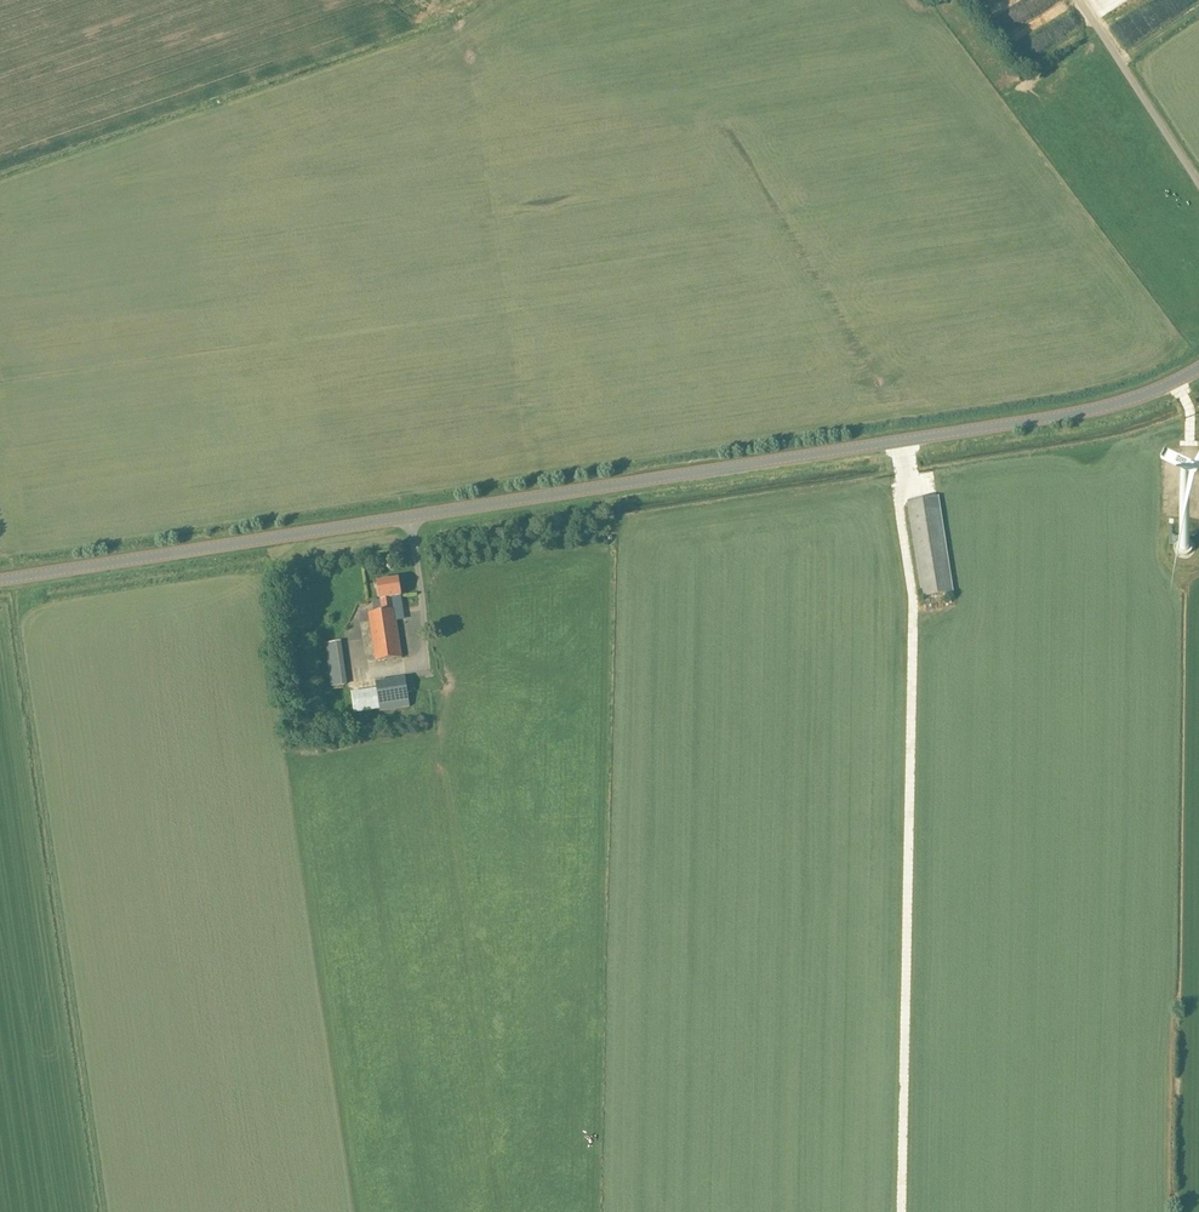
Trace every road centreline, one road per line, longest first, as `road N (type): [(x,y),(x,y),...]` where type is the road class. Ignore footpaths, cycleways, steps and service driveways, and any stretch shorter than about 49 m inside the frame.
road 1 (tertiary): [(0,580),(1045,420),(1153,393),(1198,368)]

